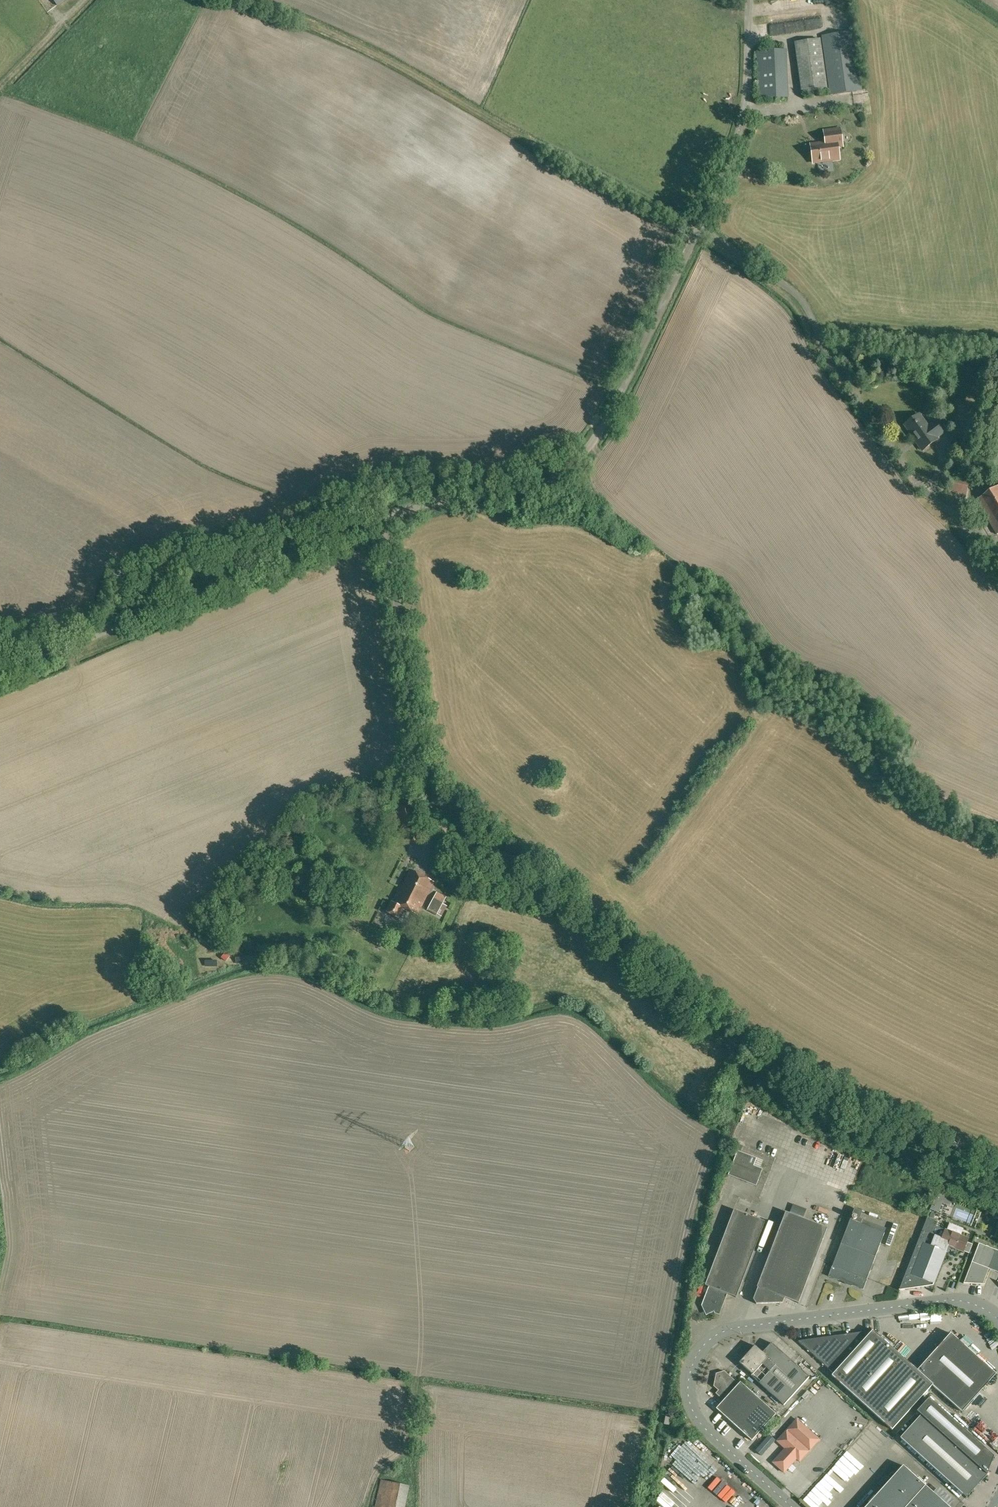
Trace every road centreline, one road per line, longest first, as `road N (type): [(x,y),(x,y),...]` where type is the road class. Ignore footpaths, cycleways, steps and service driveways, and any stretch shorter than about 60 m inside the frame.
road 1 (track): [(698,231),(375,54),(254,0)]
road 2 (unclassified): [(792,1506),(696,1412),(697,1365),(730,1331),(955,1302),(997,1318)]
road 3 (unclassified): [(382,518),(532,488),(563,473),(591,444),(698,231)]
road 4 (unclassified): [(382,518),(441,827),(545,880)]
road 5 (unclassified): [(0,674),(382,518)]
road 6 (unclassified): [(698,231),(742,119),(751,0)]
road 7 (unclassified): [(698,231),(795,294),(815,324)]

